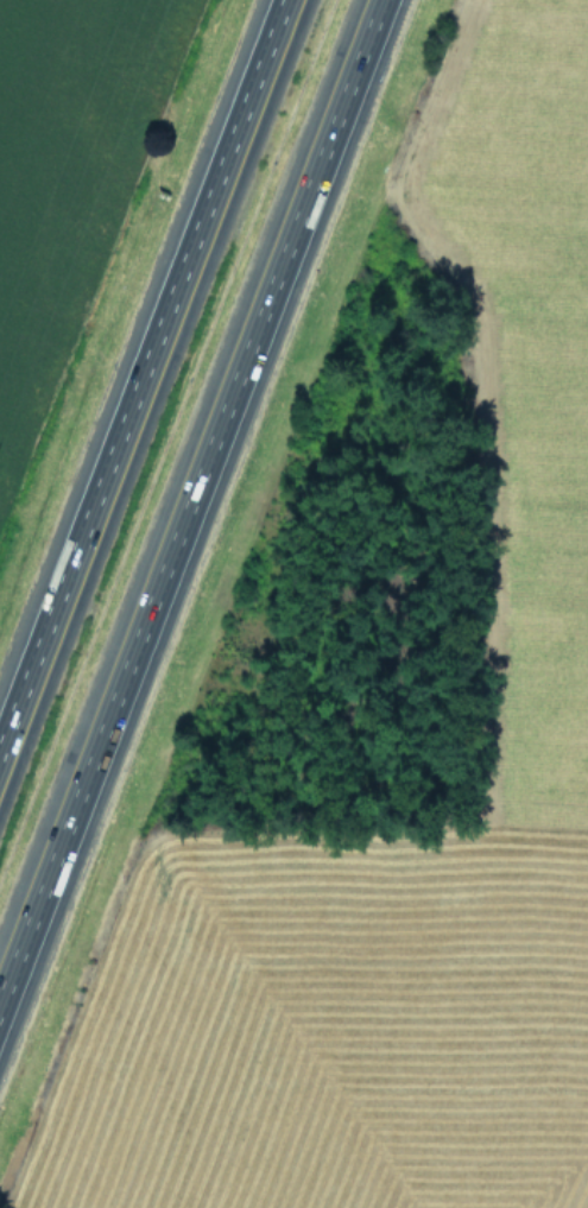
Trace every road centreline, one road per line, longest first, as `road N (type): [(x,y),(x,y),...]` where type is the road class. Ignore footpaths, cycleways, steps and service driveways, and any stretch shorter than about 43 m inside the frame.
road 1 (motorway): [(0,998),(379,0)]
road 2 (motorway): [(284,0),(0,745)]

